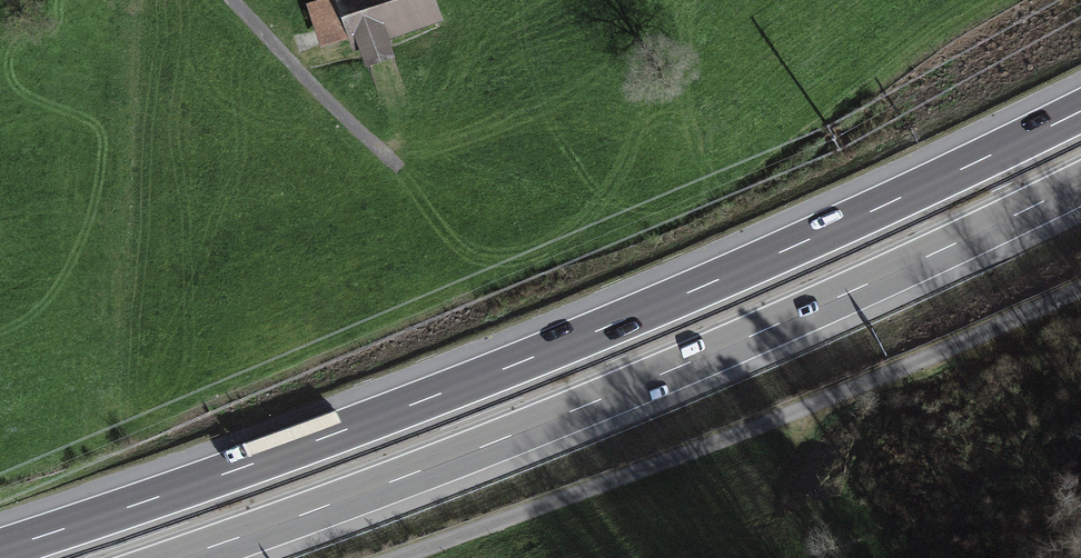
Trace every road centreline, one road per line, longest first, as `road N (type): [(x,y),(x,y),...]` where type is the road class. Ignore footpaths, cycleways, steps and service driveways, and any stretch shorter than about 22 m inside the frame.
road 1 (motorway): [(1080,110),(555,348),(0,549)]
road 2 (motorway): [(182,557),(608,398),(1080,184)]
road 3 (unclassified): [(1080,289),(771,421),(399,557)]

